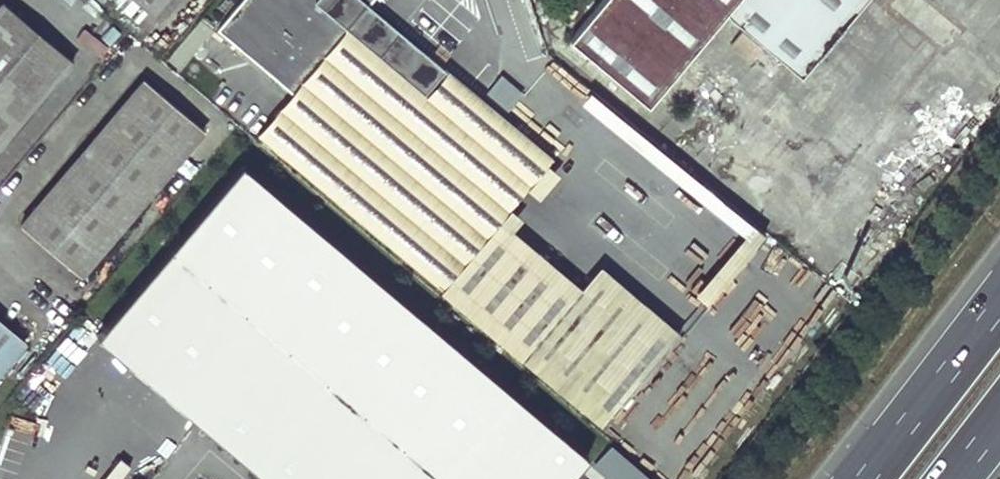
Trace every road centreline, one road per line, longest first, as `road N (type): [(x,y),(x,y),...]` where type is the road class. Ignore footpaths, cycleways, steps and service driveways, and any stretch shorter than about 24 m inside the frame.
road 1 (motorway): [(999,301),(864,478)]

